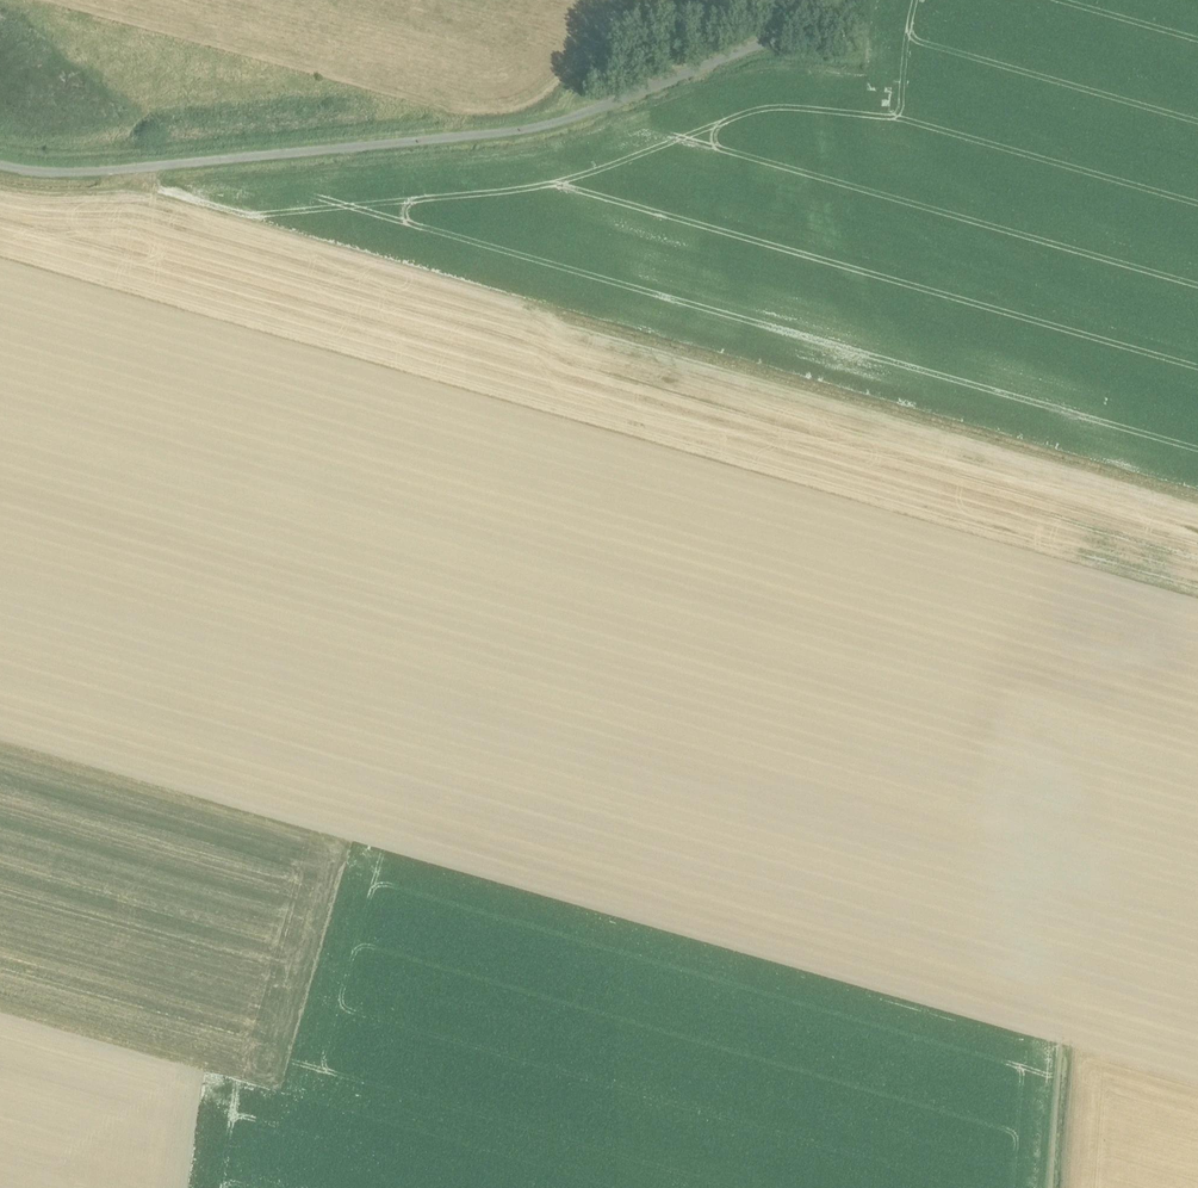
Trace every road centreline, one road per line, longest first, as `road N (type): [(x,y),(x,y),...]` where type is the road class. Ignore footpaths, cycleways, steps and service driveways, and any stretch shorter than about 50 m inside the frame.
road 1 (unclassified): [(0,165),(98,171),(538,127),(771,39),(822,0)]

